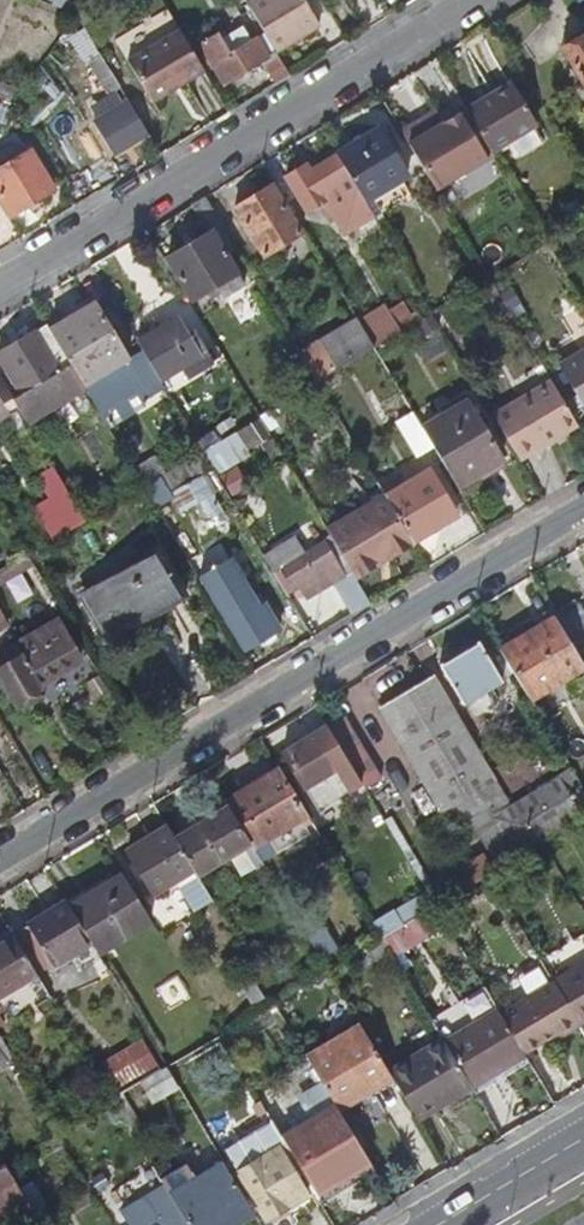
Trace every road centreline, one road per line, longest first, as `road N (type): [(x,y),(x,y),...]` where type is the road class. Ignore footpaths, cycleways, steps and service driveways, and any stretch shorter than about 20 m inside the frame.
road 1 (residential): [(0,861),(583,508)]
road 2 (residential): [(473,0),(0,284)]
road 3 (secondary): [(442,1224),(583,1141)]

